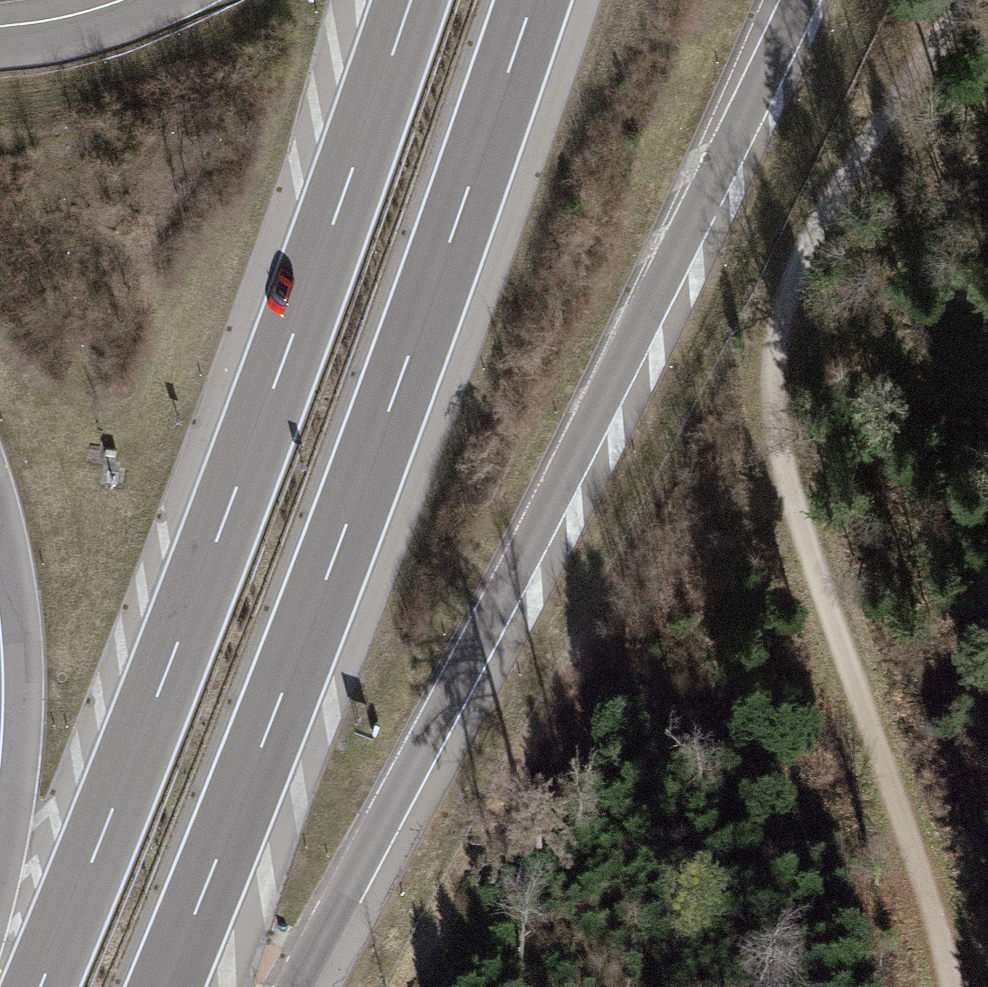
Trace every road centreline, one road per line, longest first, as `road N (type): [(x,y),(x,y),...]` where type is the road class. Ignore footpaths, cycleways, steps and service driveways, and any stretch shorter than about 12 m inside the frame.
road 1 (motorway): [(296,986),(506,598),(798,0)]
road 2 (track): [(967,0),(770,324),(774,458),(888,774),(952,986)]
road 3 (motorway): [(412,0),(167,672),(40,986)]
road 4 (motorway): [(166,986),(359,493),(532,0)]
road 5 (motorway): [(0,537),(18,724),(0,881)]
road 6 (motorway): [(172,0),(82,33),(0,46)]

